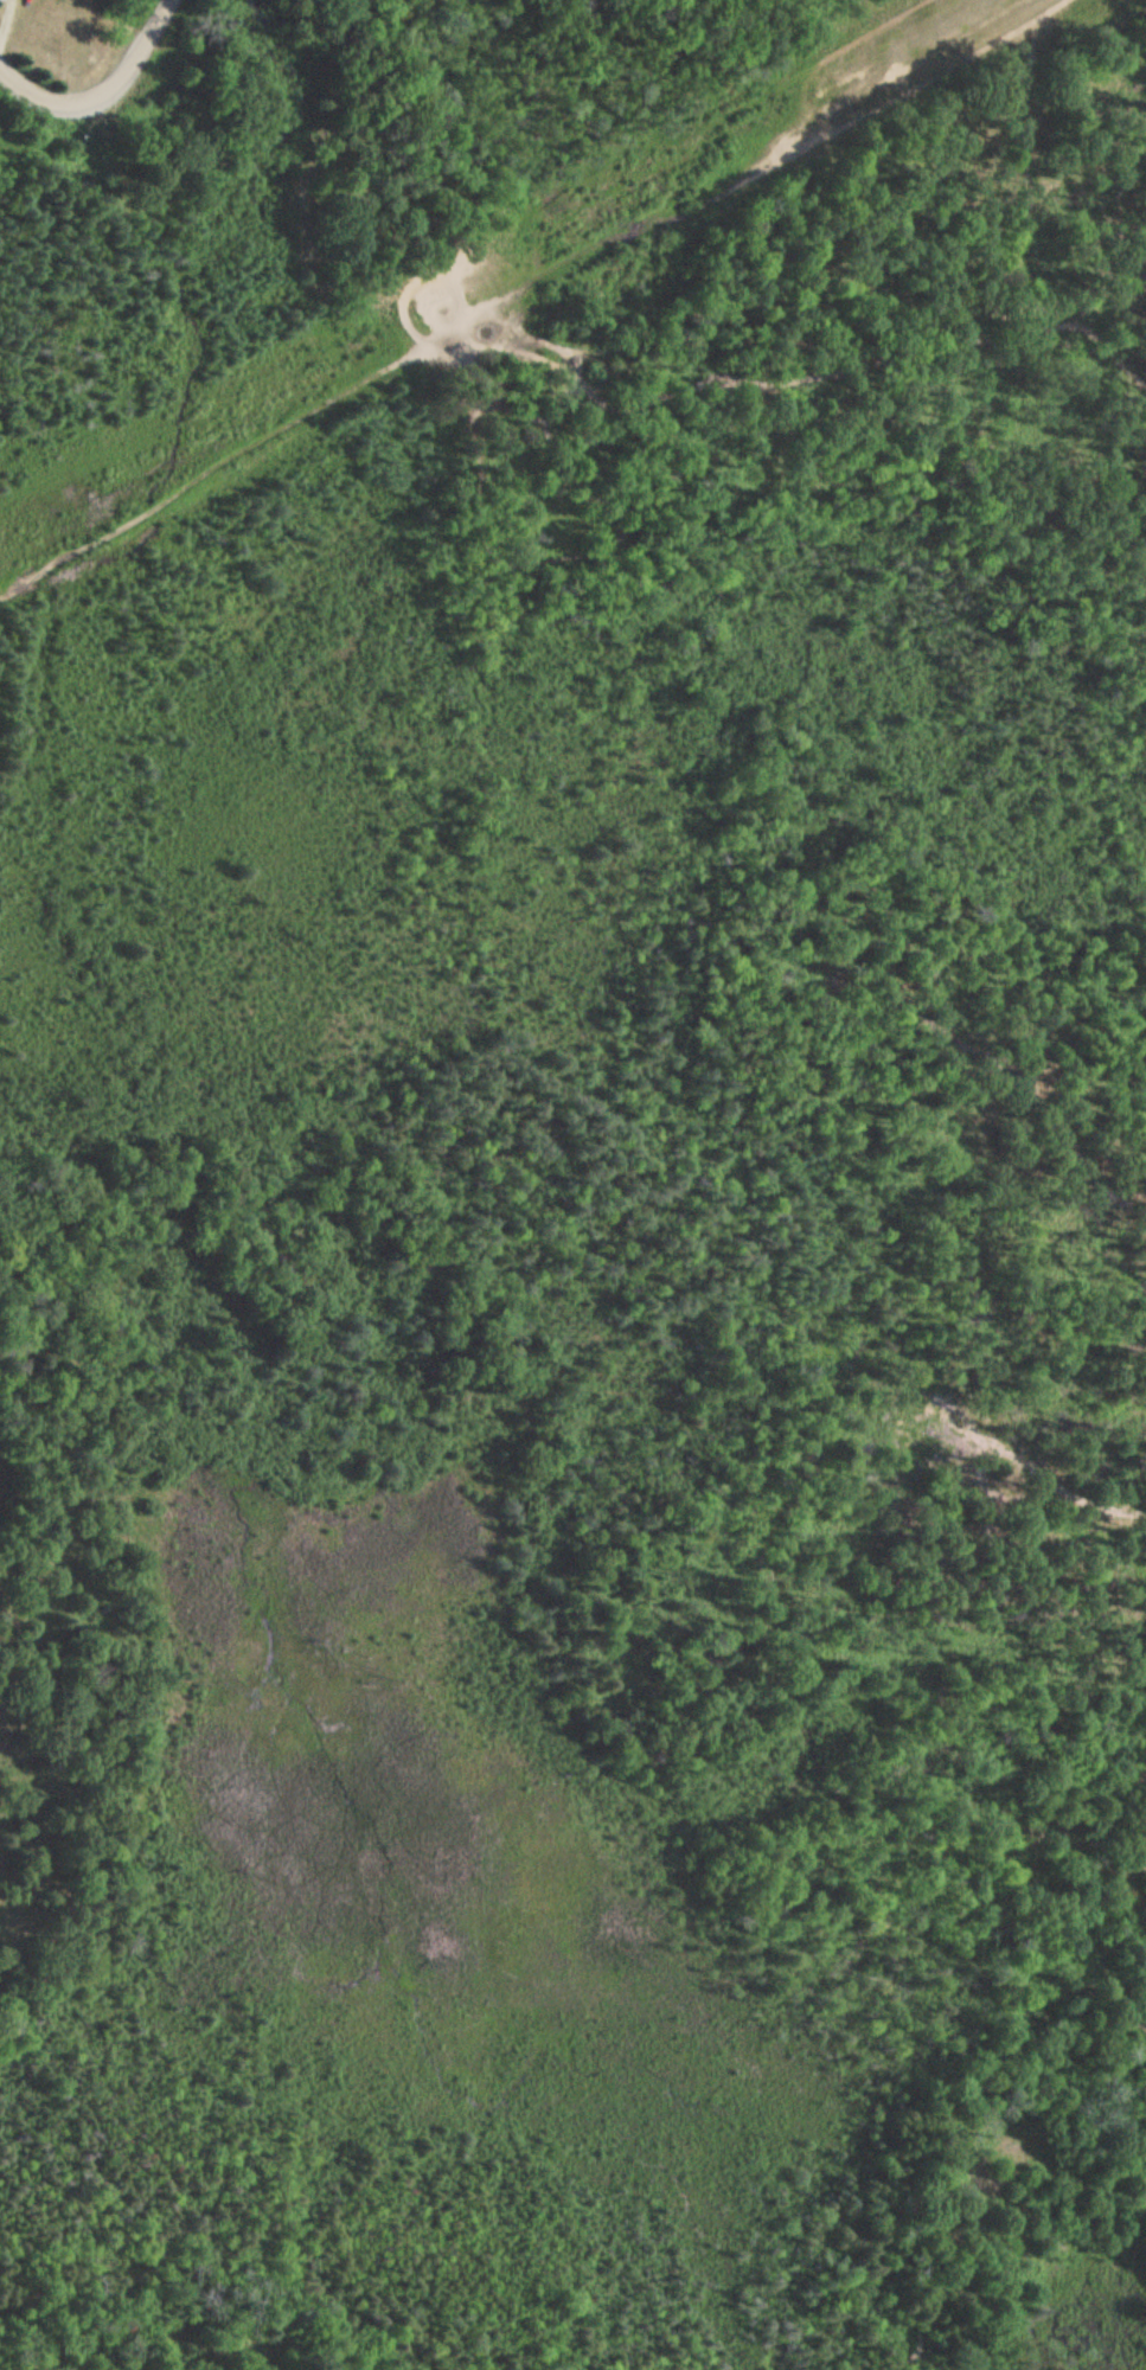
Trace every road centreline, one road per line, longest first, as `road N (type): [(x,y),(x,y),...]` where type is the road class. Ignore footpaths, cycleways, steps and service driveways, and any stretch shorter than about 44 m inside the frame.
road 1 (track): [(1066,0),(638,251),(459,324),(366,386),(0,597)]
road 2 (residential): [(0,70),(30,108),(71,109),(115,97),(177,0)]
road 3 (track): [(0,150),(69,184),(115,97)]

